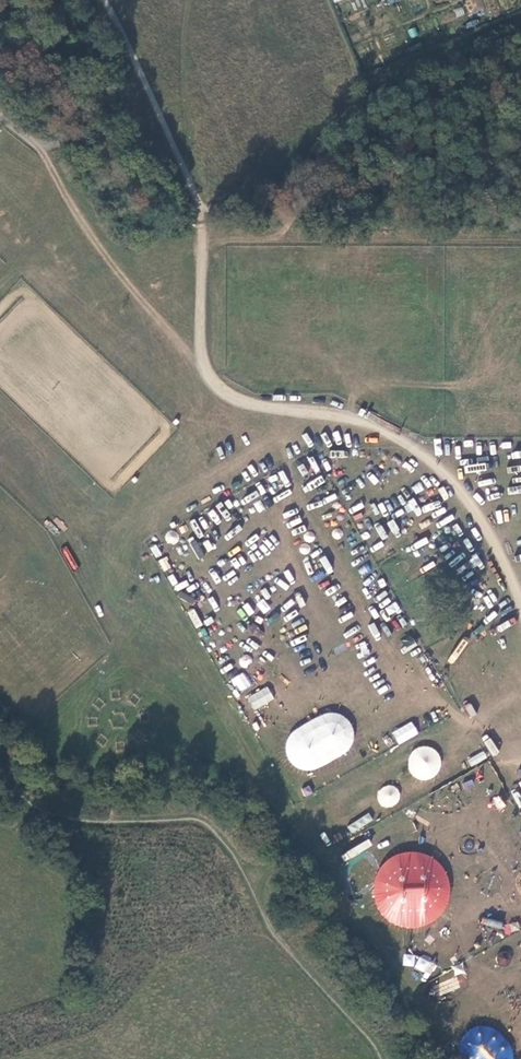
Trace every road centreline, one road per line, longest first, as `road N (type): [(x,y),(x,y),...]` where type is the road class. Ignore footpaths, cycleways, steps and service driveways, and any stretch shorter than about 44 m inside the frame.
road 1 (track): [(520,717),(456,739),(407,784),(299,851)]

